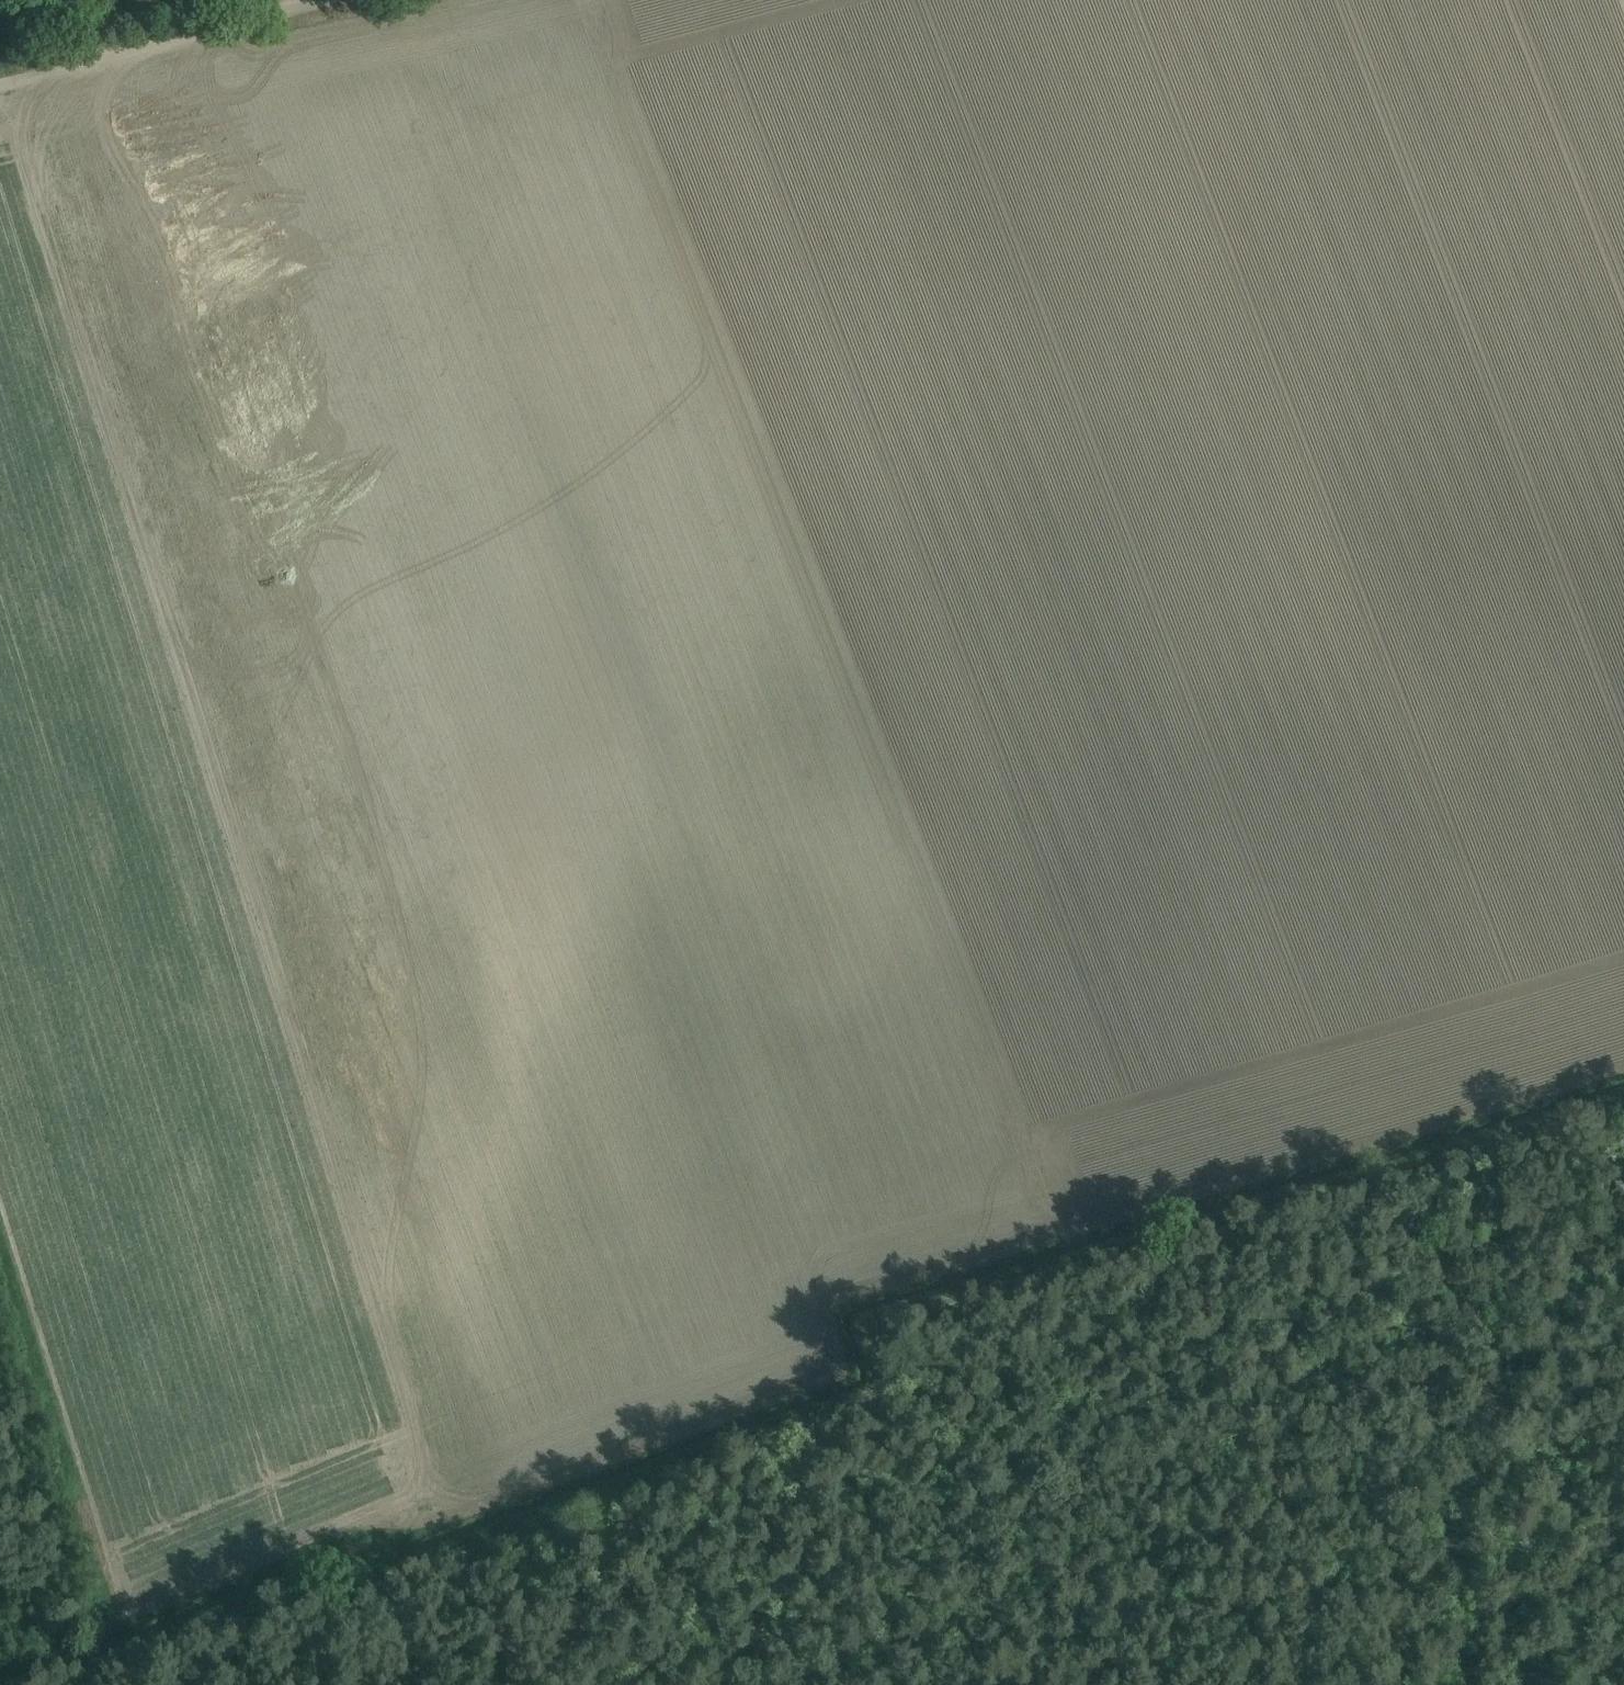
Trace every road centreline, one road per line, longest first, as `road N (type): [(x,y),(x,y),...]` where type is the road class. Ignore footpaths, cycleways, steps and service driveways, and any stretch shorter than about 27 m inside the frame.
road 1 (track): [(782,1684),(1071,1564),(1252,1509),(1623,1451)]
road 2 (track): [(0,76),(299,0)]

